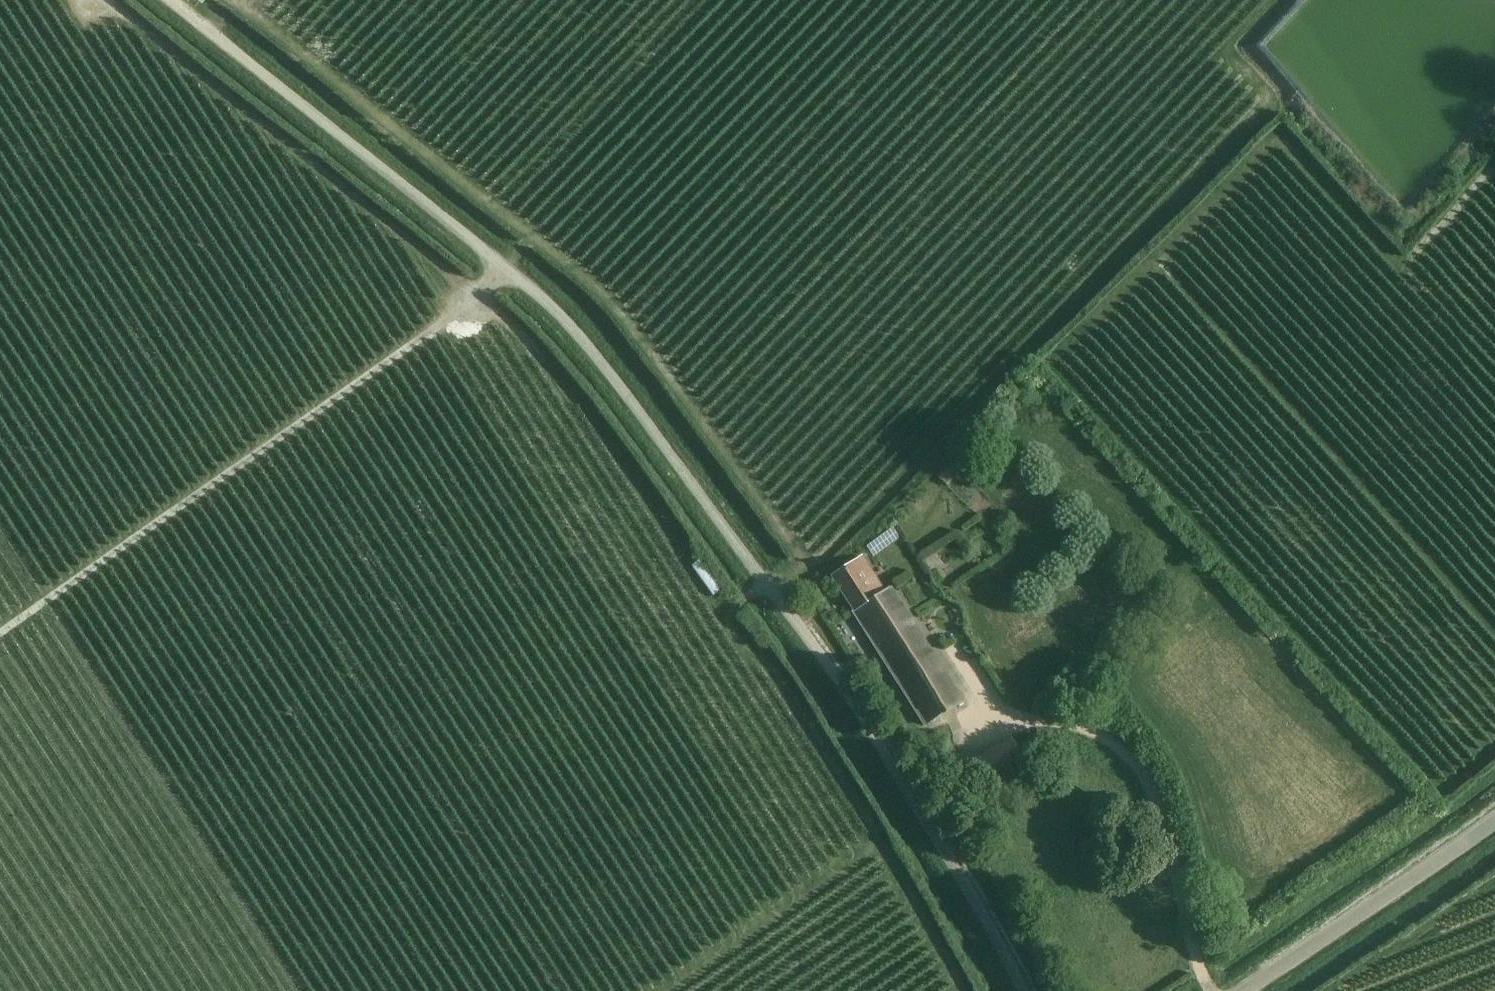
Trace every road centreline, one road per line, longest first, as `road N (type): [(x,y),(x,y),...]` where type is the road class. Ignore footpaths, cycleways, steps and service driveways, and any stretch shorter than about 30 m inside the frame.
road 1 (unclassified): [(1014,990),(888,760),(581,342),(207,34)]
road 2 (unclassified): [(1248,990),(1494,820)]

